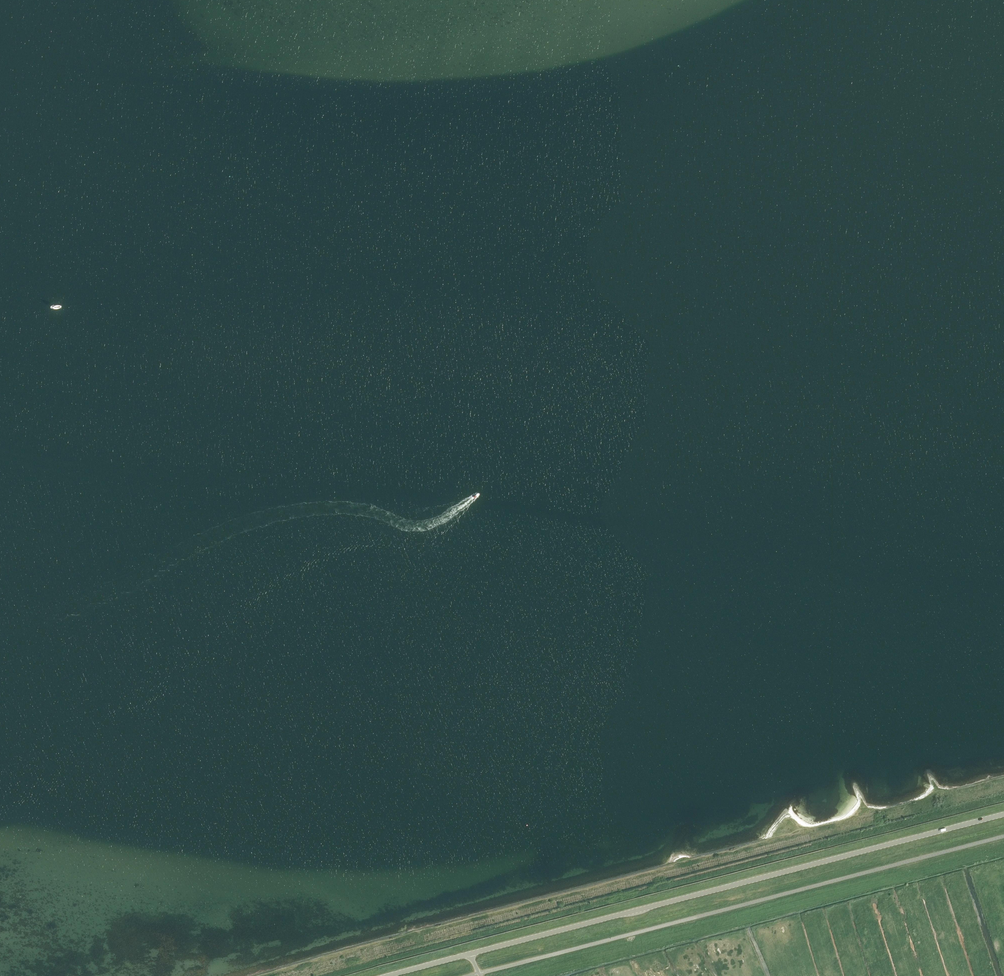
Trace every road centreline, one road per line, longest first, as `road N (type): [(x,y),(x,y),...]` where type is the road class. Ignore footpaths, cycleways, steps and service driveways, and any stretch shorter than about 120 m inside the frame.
road 1 (tertiary): [(470,954),(1003,814)]

